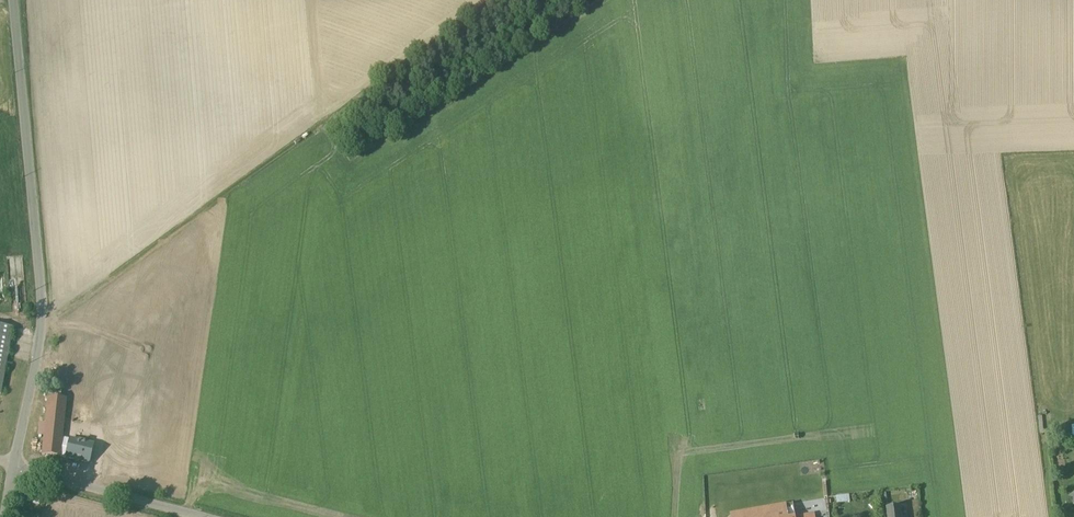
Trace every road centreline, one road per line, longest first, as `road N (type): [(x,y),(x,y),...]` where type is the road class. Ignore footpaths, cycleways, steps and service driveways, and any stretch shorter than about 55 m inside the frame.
road 1 (track): [(41,324),(490,0)]
road 2 (unclassified): [(14,464),(41,324),(12,0)]
road 3 (unclassified): [(207,516),(14,464)]

